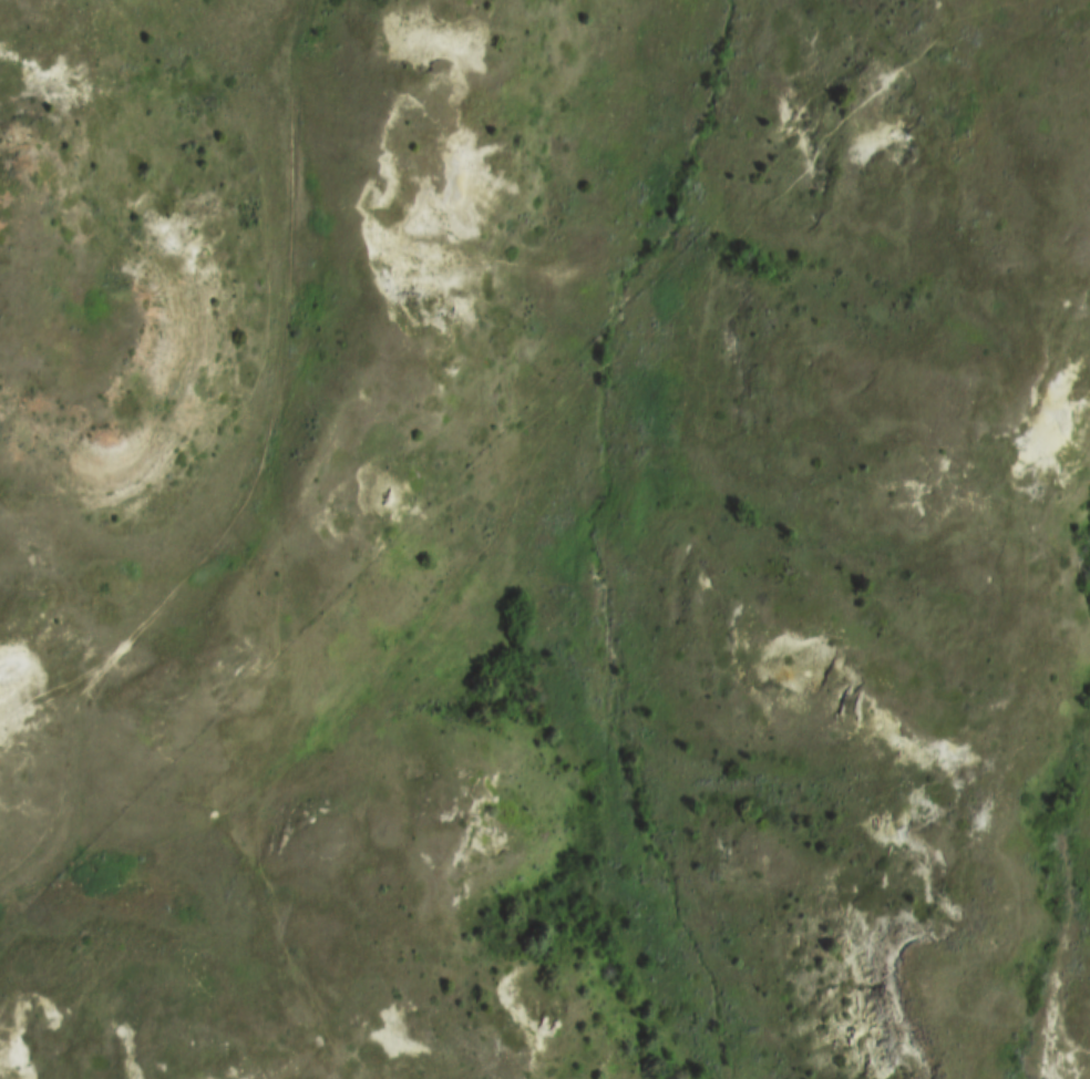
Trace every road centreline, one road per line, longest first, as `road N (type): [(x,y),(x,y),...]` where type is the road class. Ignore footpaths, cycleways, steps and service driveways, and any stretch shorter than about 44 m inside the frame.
road 1 (track): [(0,883),(28,869),(60,833),(85,696),(220,543),(263,472),(288,307),(291,93),(307,0)]

